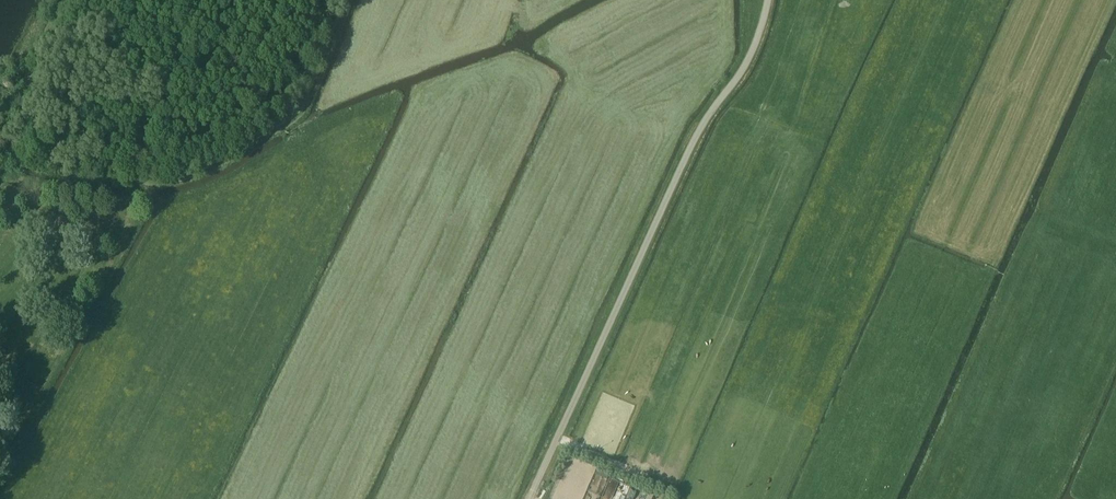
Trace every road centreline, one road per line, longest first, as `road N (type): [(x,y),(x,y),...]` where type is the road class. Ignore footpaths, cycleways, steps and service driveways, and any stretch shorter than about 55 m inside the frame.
road 1 (residential): [(531,498),(687,153),(750,56),(767,0)]
road 2 (track): [(345,0),(302,112),(218,162),(138,179)]
road 3 (track): [(148,155),(105,157),(37,137),(11,106),(14,66),(57,0)]
road 4 (track): [(127,207),(211,0)]
road 5 (track): [(0,188),(109,212),(127,207)]

